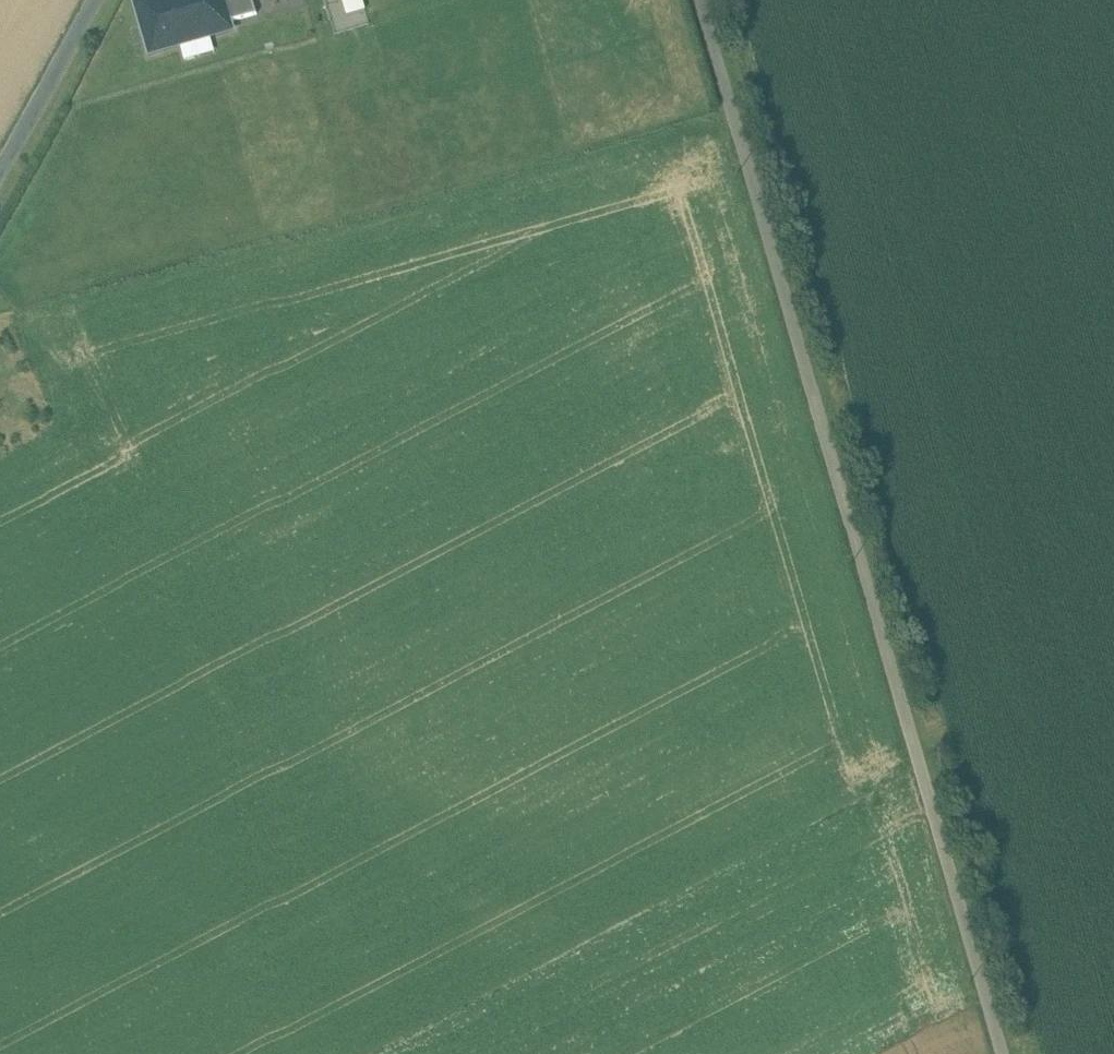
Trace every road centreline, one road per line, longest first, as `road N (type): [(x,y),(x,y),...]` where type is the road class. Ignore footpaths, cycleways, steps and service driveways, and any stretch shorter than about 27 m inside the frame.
road 1 (unclassified): [(1004,1053),(701,0)]
road 2 (unclassified): [(0,173),(95,0)]

